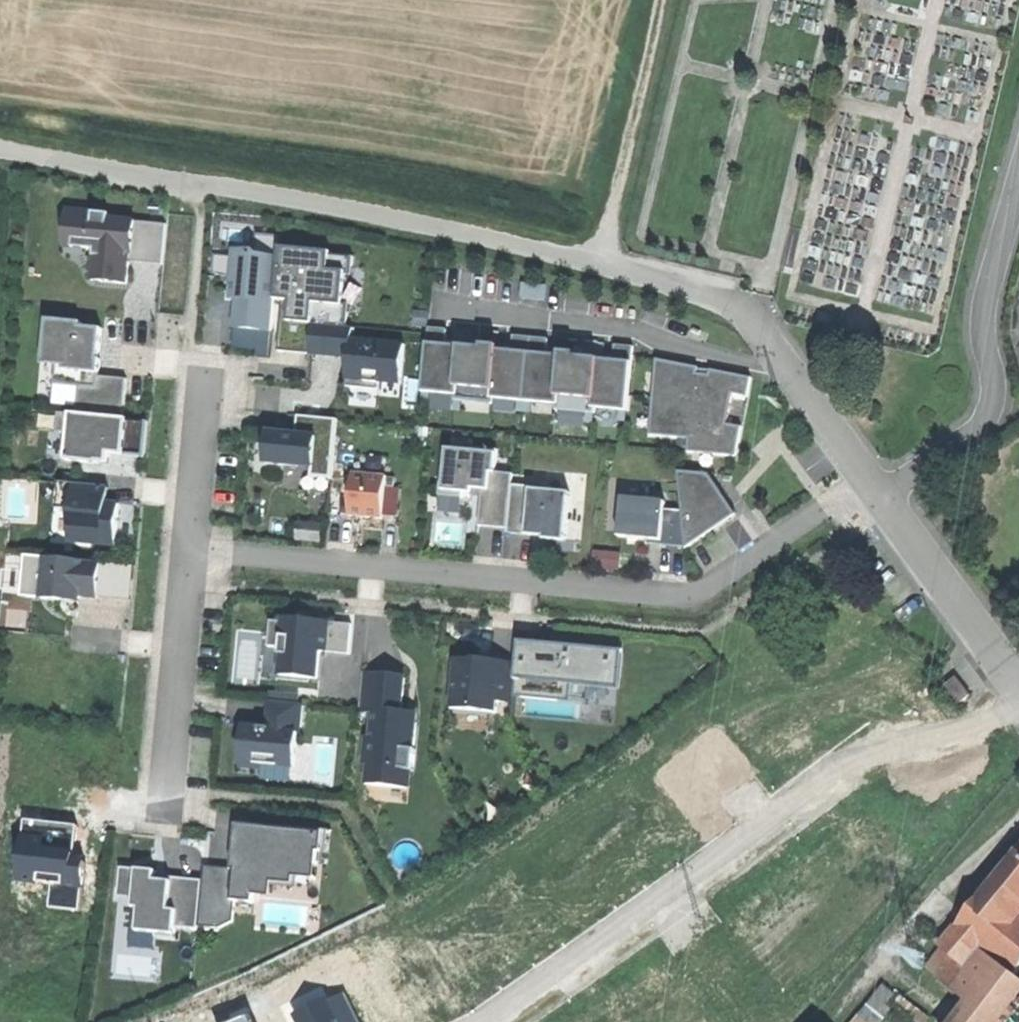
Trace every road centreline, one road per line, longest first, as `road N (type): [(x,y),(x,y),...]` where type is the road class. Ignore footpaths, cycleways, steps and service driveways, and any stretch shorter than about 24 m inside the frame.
road 1 (unclassified): [(877,491),(783,345),(750,318),(680,285),(447,230),(4,148)]
road 2 (residential): [(877,491),(835,505),(691,598),(188,550)]
road 3 (residential): [(492,1021),(837,763),(1018,710)]
road 4 (residential): [(1018,181),(985,304),(993,383),(984,427),(877,491)]
road 5 (residential): [(160,821),(188,550)]
road 6 (track): [(598,263),(658,0)]
road 7 (residential): [(877,491),(1018,690)]
road 8 (residential): [(188,550),(207,366)]

